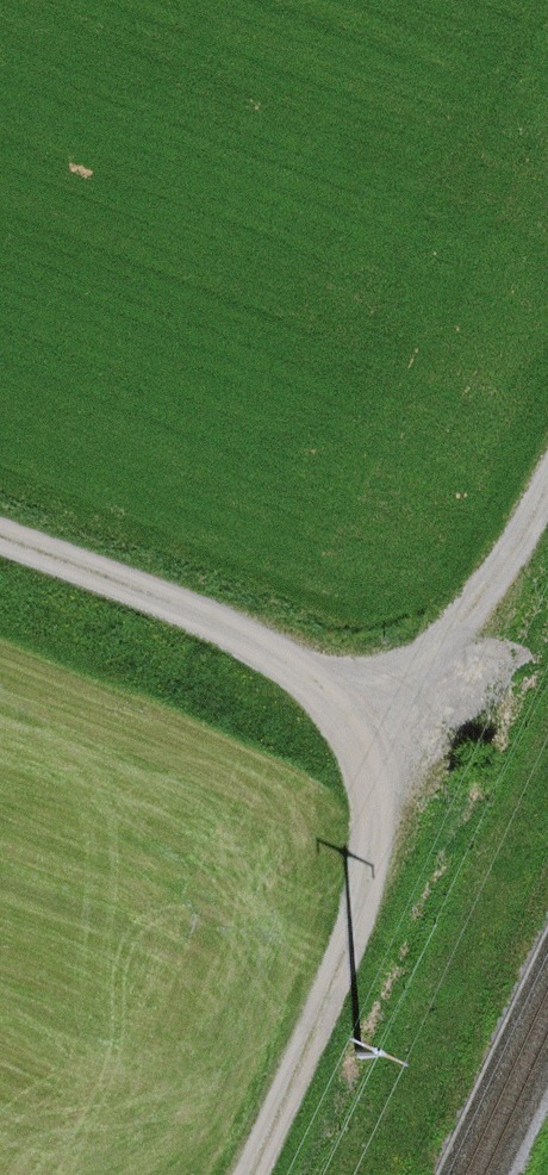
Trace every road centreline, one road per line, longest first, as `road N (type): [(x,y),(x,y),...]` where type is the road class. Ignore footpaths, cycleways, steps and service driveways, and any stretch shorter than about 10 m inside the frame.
road 1 (track): [(547,472),(239,1174)]
road 2 (track): [(0,529),(447,704)]

